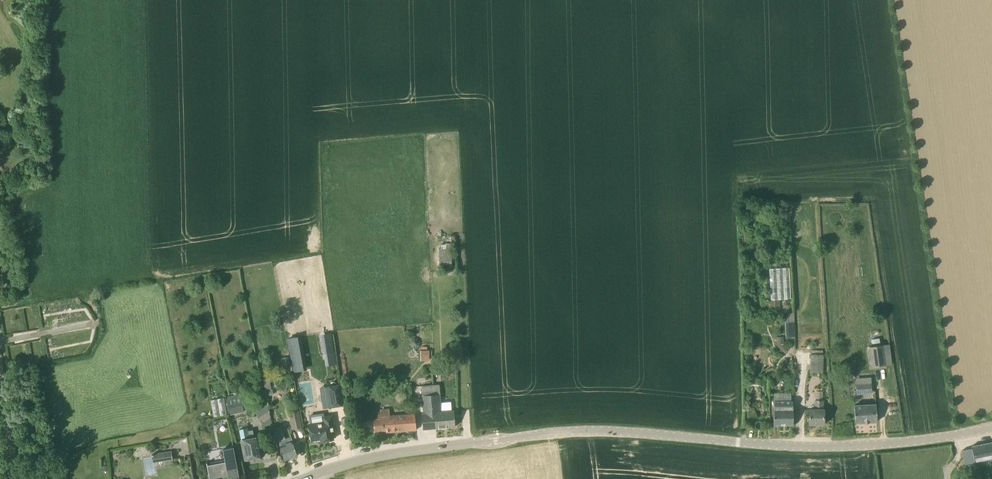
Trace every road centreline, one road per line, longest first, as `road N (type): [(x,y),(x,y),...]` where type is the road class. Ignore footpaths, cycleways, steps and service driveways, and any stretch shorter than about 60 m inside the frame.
road 1 (unclassified): [(307,478),(421,451),(553,434),(823,449),(991,428)]

